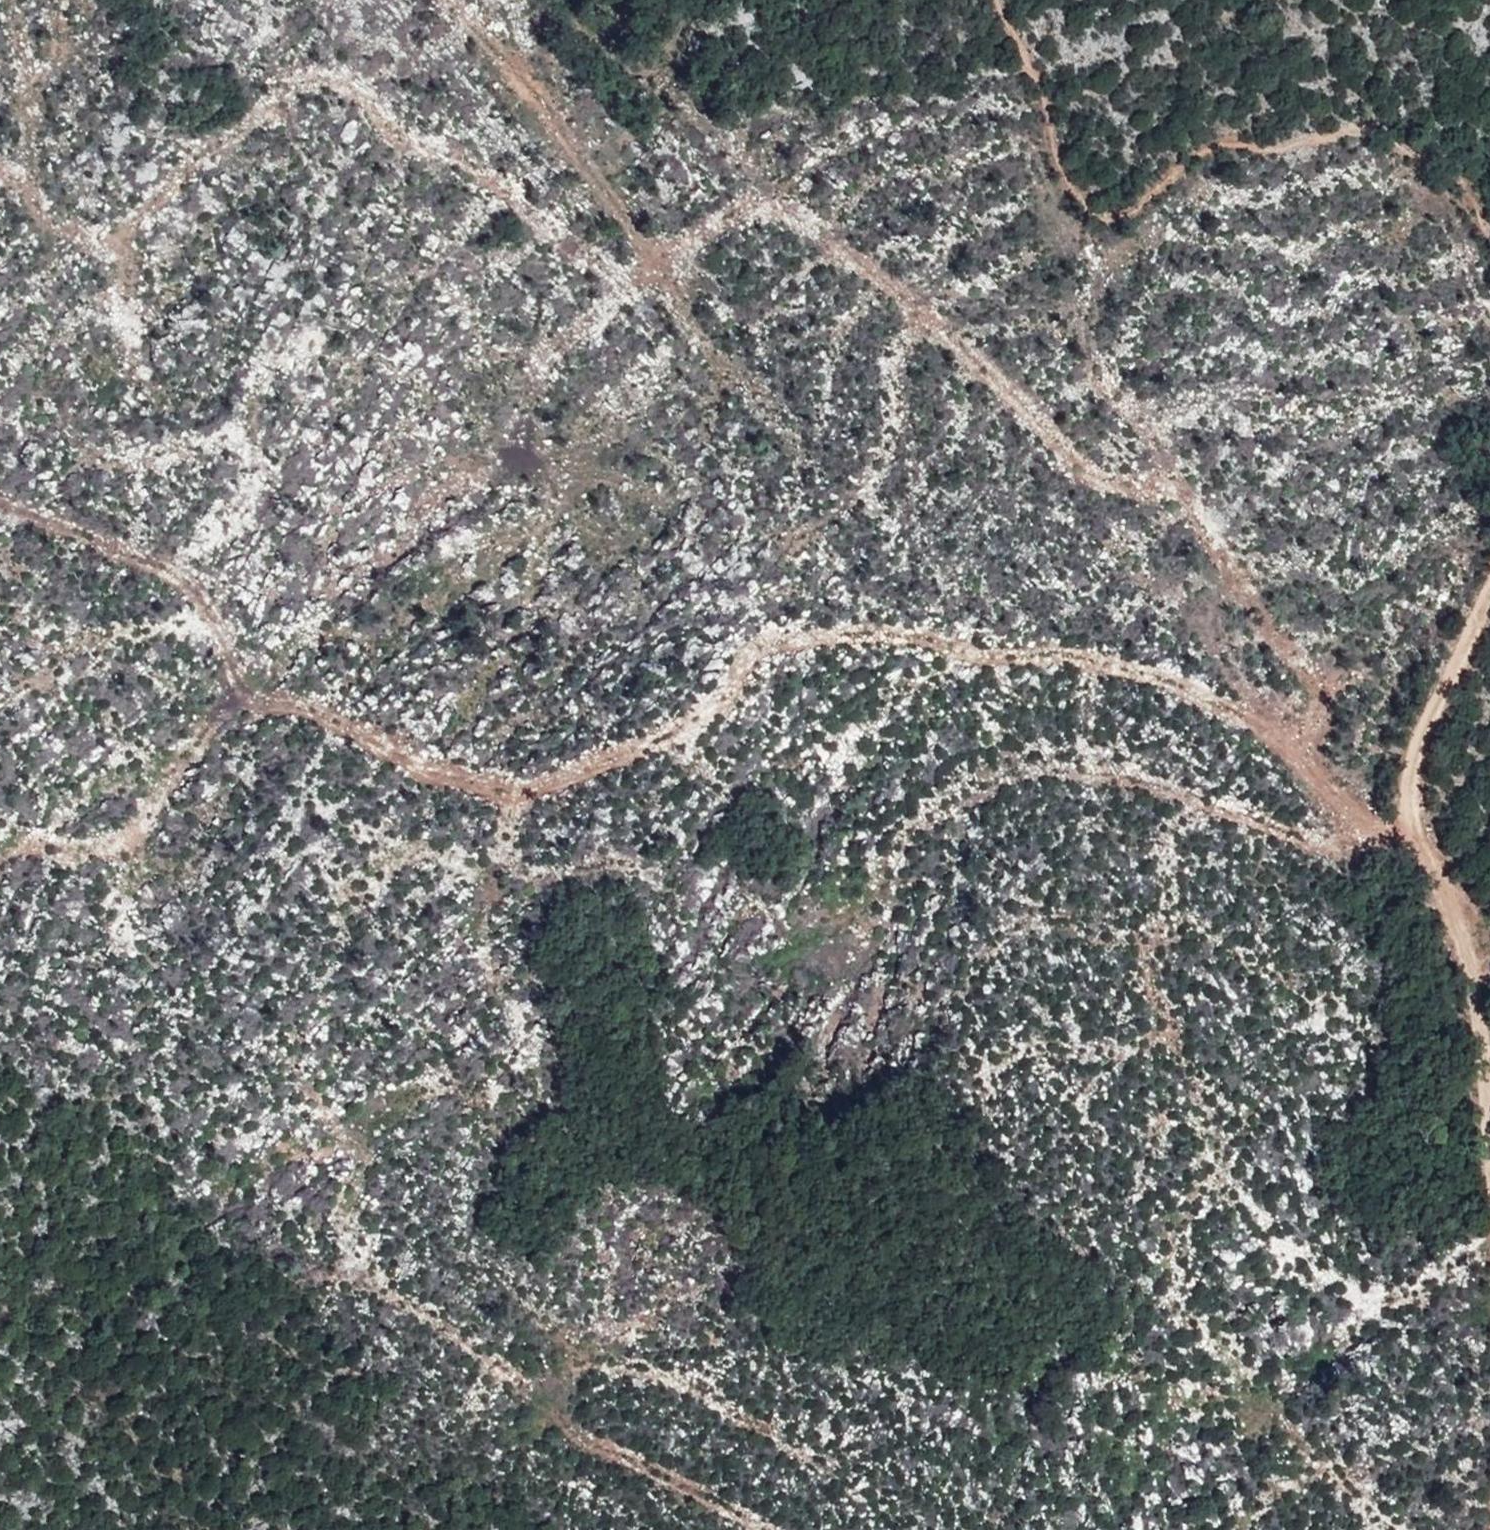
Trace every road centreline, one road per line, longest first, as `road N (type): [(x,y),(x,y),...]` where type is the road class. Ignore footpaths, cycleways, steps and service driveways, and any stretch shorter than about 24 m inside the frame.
road 1 (track): [(1489,1082),(1479,967),(1411,827),(1416,743),(1489,594)]
road 2 (track): [(1411,827),(1349,816),(1291,745)]

